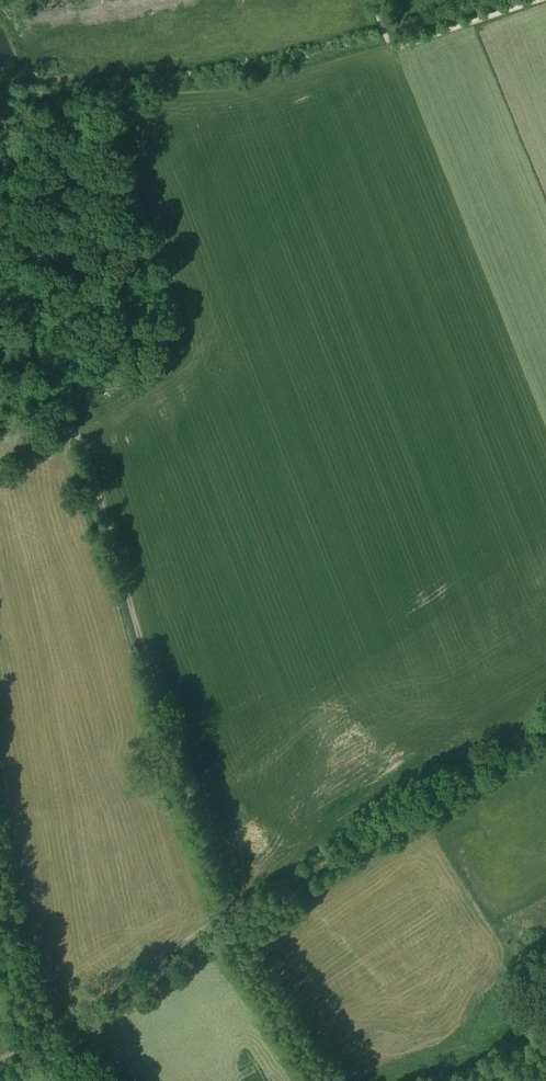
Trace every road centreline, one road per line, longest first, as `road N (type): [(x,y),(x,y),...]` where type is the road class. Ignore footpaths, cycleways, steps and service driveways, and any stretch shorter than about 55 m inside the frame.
road 1 (track): [(233,915),(163,735),(70,427),(0,436)]
road 2 (track): [(545,736),(344,861),(233,915)]
road 3 (track): [(0,1065),(233,915)]
road 4 (track): [(339,1080),(233,915)]
road 5 (track): [(544,0),(397,50),(383,37)]

